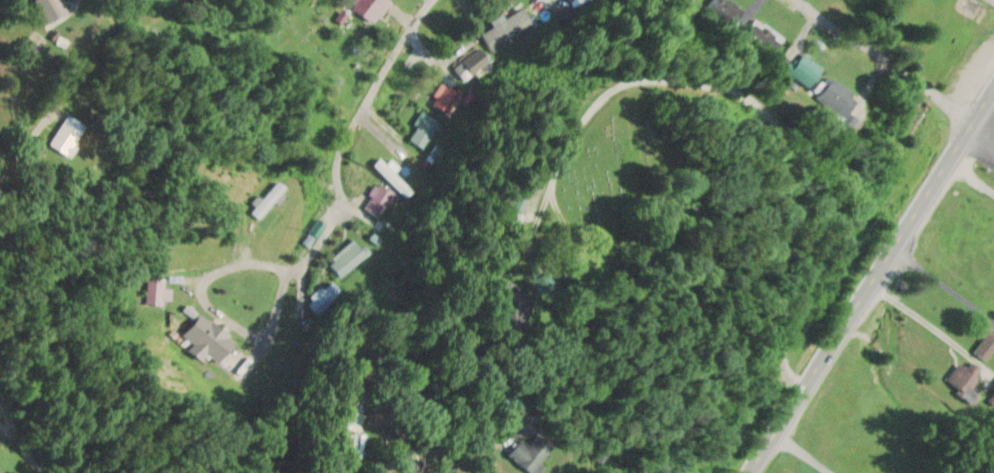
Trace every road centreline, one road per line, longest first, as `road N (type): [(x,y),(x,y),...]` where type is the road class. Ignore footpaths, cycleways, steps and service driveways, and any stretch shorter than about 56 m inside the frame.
road 1 (primary): [(993,93),(748,472)]
road 2 (residential): [(306,259),(339,211),(346,140),(434,0)]
road 3 (residential): [(0,242),(139,0)]
road 4 (residential): [(976,122),(807,0)]

